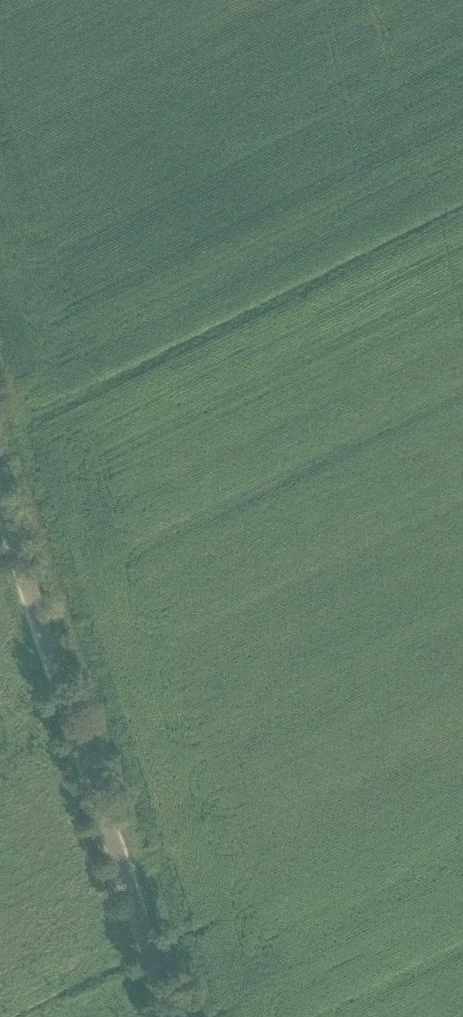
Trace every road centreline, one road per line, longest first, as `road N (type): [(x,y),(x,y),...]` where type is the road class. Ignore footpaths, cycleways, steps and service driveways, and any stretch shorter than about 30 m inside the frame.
road 1 (tertiary): [(172,1016),(0,478)]

